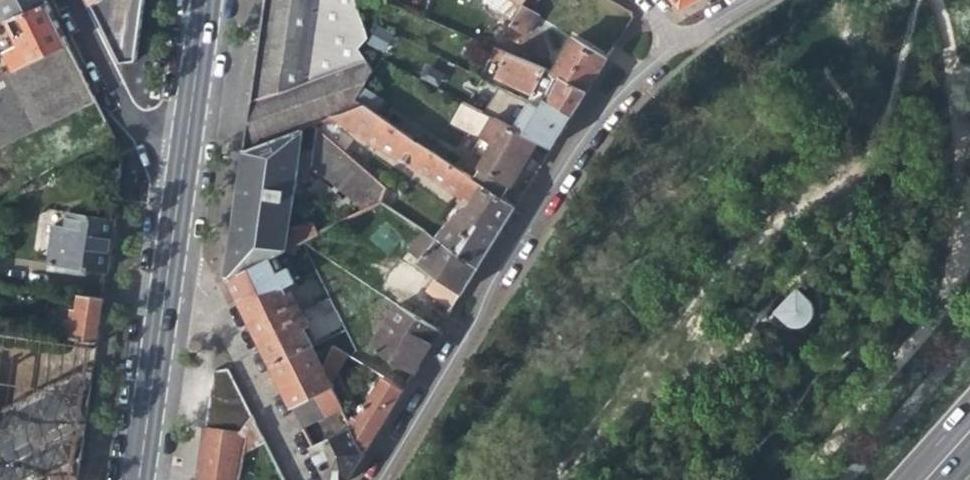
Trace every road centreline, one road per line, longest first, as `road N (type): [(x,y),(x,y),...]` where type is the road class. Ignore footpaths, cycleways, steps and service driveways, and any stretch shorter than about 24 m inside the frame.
road 1 (residential): [(670,41),(574,149),(371,479)]
road 2 (residential): [(171,272),(200,278),(307,479)]
road 3 (tertiary): [(171,272),(141,479)]
road 4 (residential): [(185,141),(146,129),(116,103),(64,0)]
road 5 (tertiary): [(205,0),(185,141)]
road 6 (tertiary): [(185,141),(171,272)]

